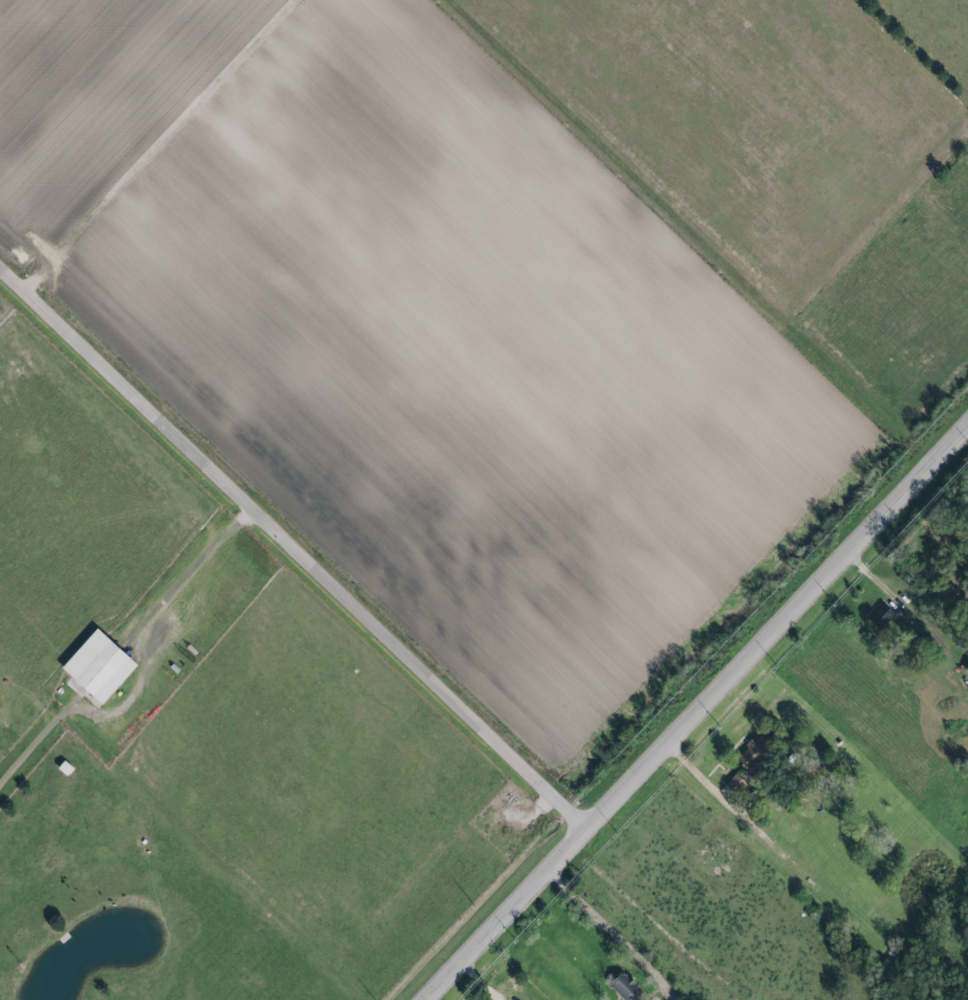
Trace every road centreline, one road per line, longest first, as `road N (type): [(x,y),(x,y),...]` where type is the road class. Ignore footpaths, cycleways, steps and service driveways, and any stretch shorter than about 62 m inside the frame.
road 1 (residential): [(595,818),(589,821),(0,264)]
road 2 (tertiary): [(425,999),(967,422)]

